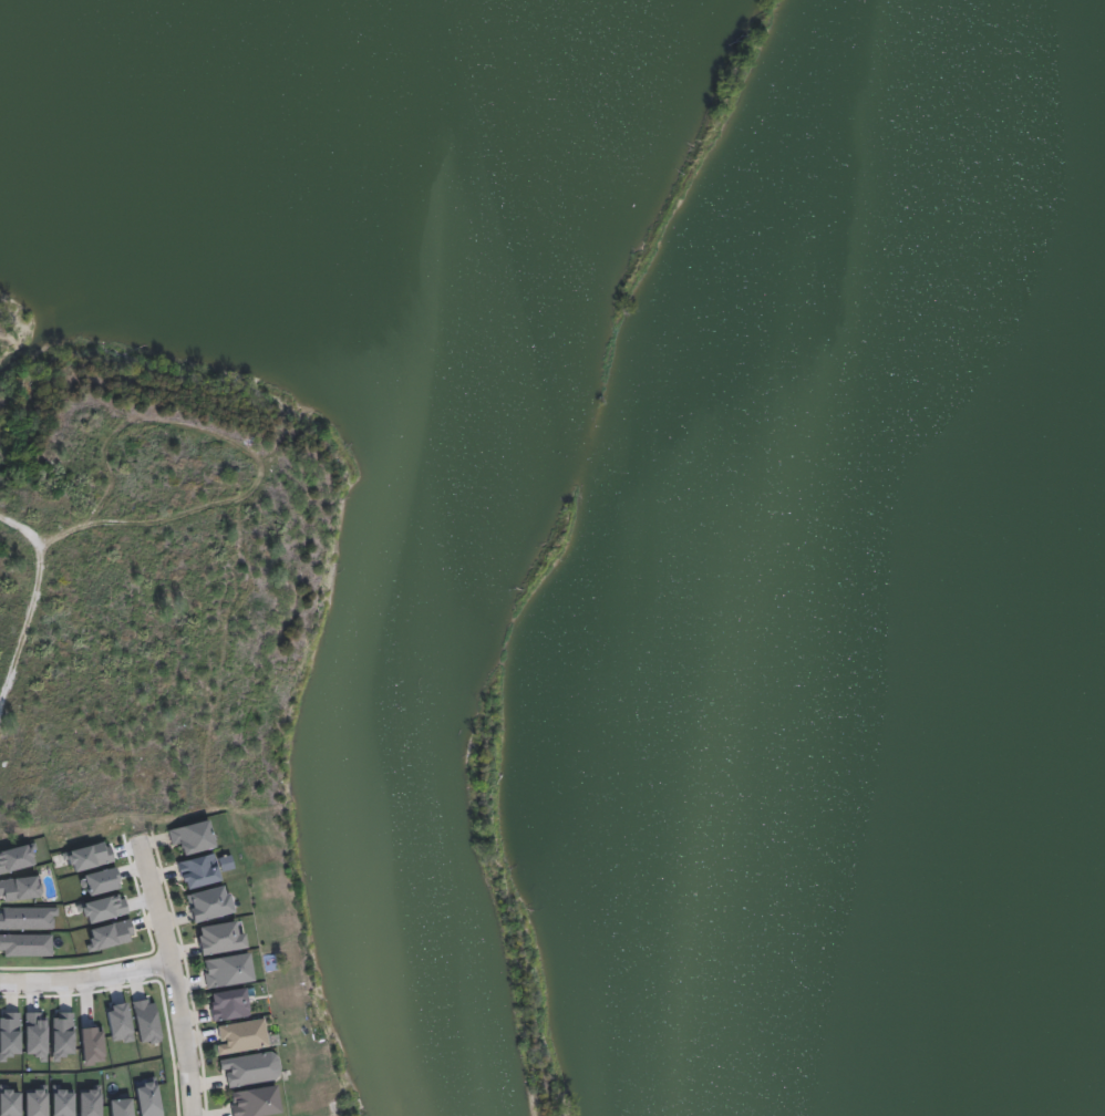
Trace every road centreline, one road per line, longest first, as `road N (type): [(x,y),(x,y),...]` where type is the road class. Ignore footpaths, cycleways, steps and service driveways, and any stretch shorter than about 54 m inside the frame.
road 1 (residential): [(192,1115),(142,844)]
road 2 (residential): [(168,960),(89,979),(0,981)]

